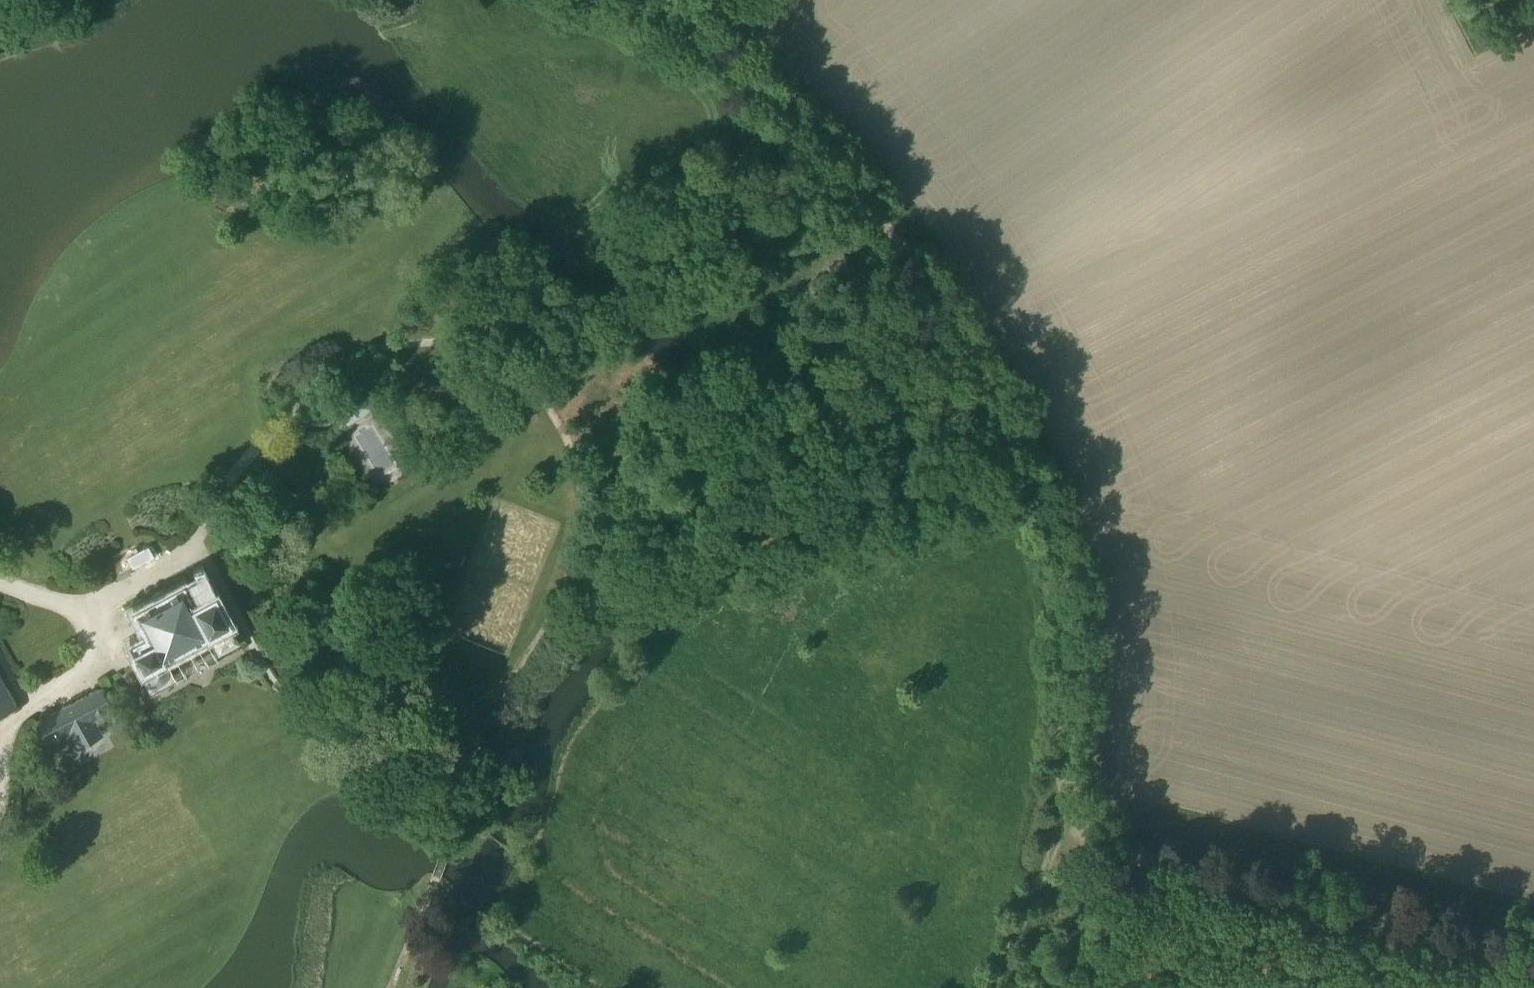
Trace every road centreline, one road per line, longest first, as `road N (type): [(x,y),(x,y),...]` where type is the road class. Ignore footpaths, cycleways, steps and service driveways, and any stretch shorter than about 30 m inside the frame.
road 1 (track): [(989,987),(1059,826),(1066,710),(1054,528),(1022,424),(960,312),(818,128),(760,72),(659,0)]
road 2 (track): [(1533,953),(1059,826)]

